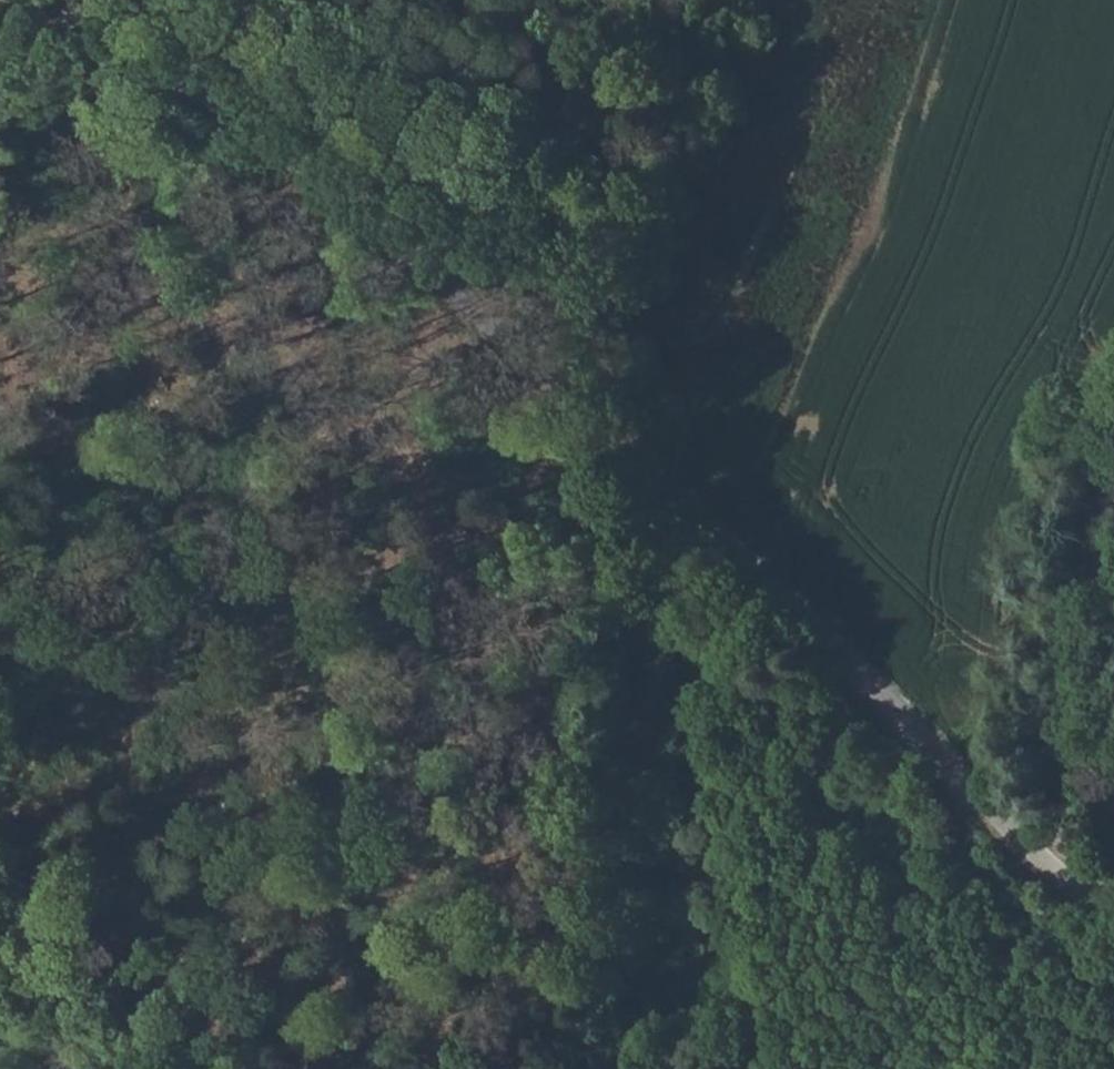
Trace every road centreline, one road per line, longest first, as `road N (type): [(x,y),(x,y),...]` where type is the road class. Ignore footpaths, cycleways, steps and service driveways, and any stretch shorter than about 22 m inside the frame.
road 1 (unclassified): [(98,27),(475,296),(632,439),(1113,920)]

